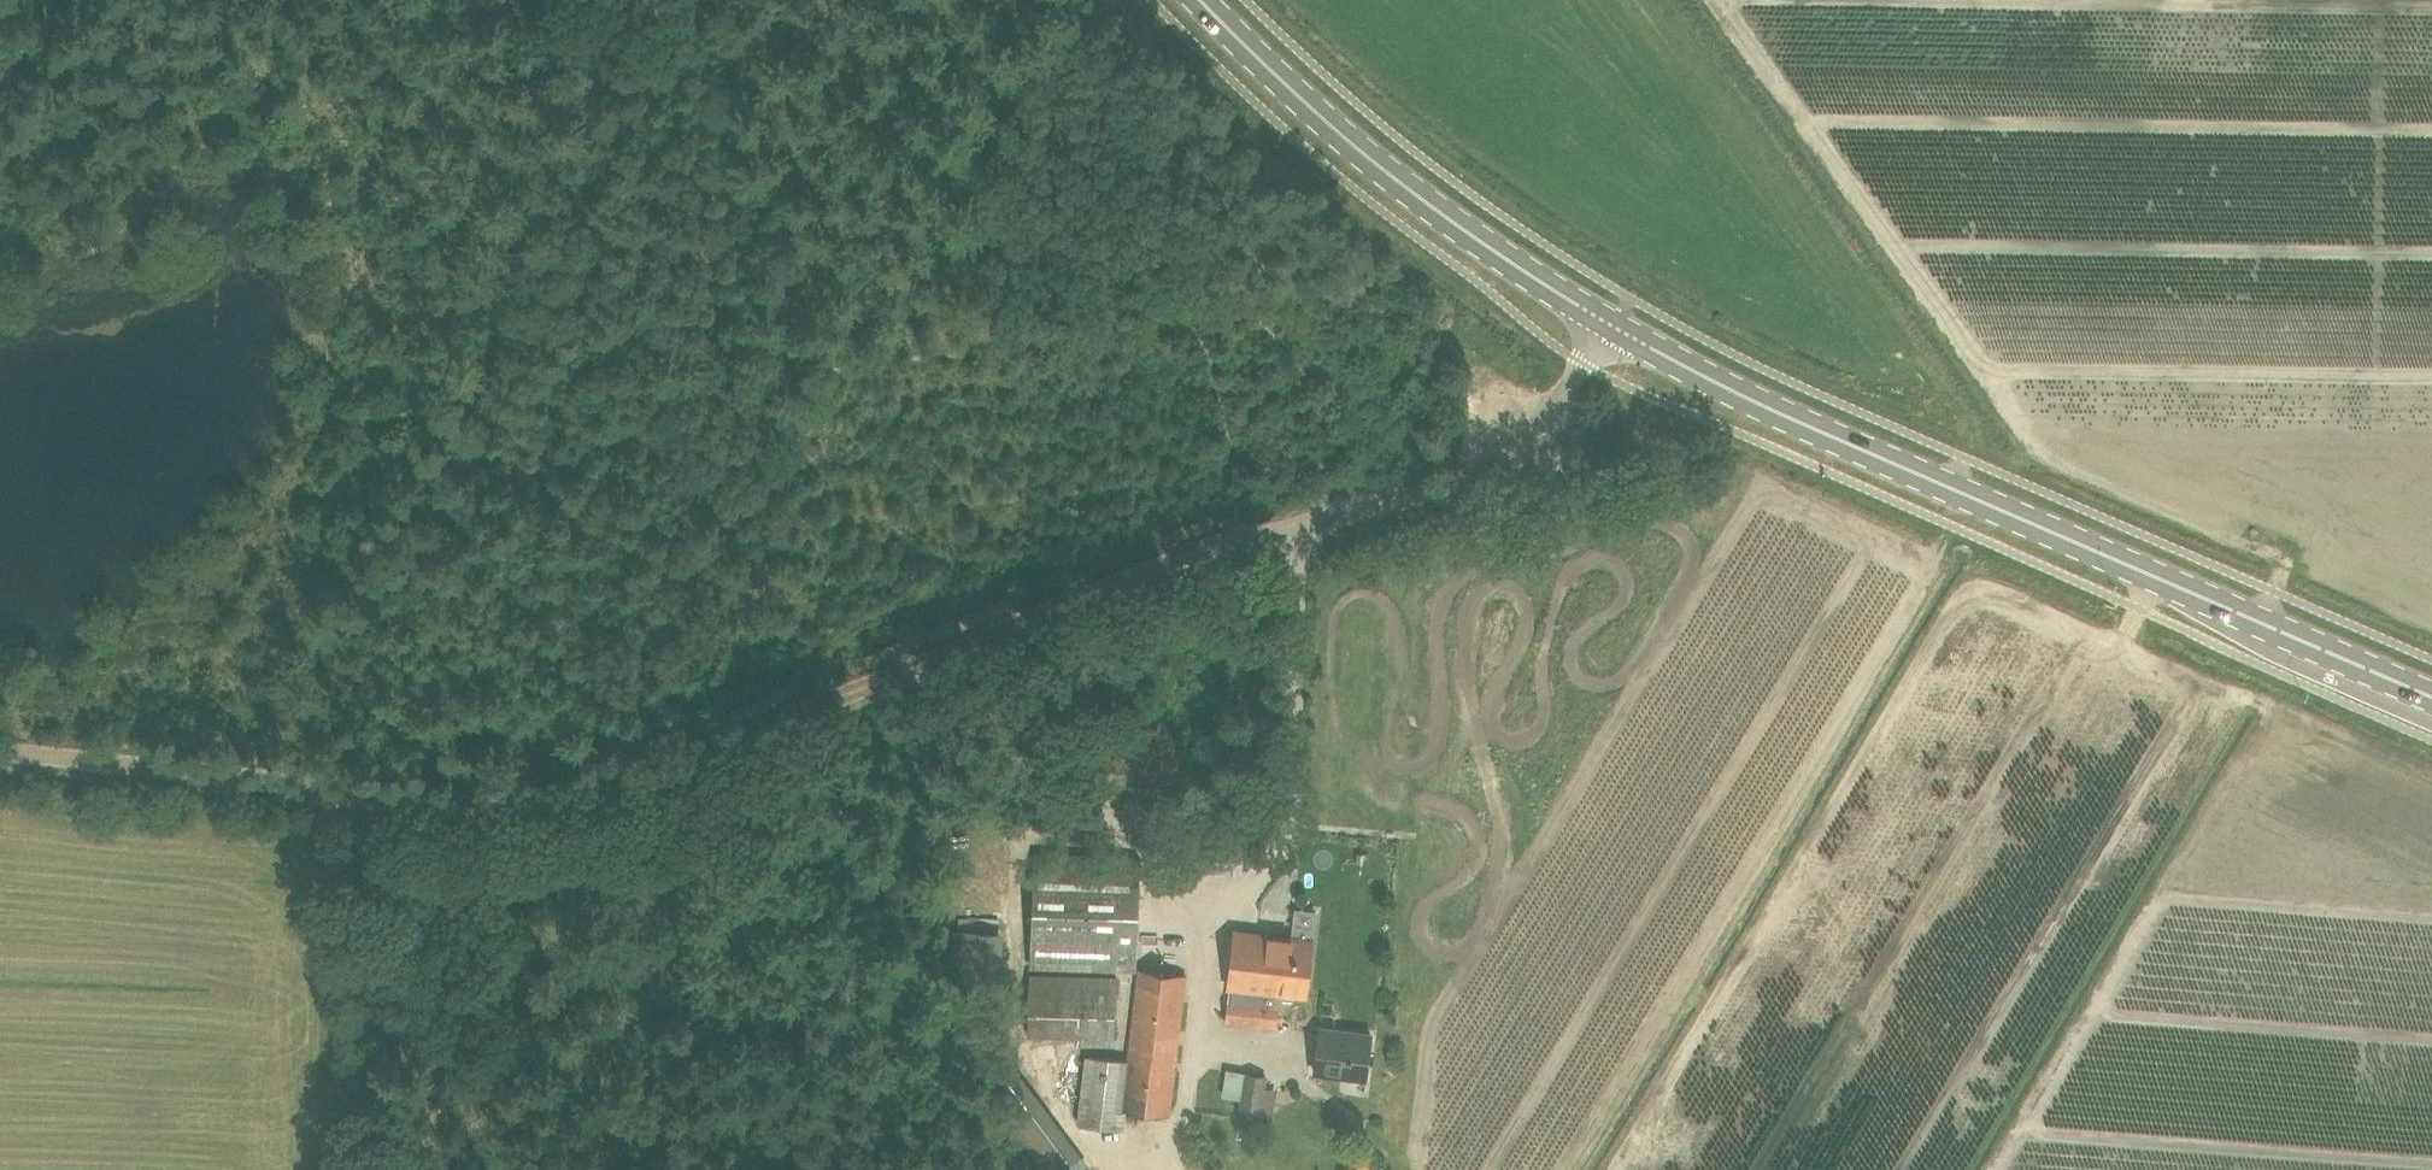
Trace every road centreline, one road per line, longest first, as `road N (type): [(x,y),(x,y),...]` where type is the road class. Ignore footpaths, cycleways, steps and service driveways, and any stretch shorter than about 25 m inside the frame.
road 1 (track): [(375,796),(548,798),(610,787),(679,766),(1205,549),(1507,458)]
road 2 (secondary): [(1613,327),(1855,450),(2431,697)]
road 3 (secondary): [(1199,0),(1413,196),(1613,327)]
road 4 (track): [(0,757),(375,796)]
road 5 (unclassified): [(1507,458),(1613,327)]

